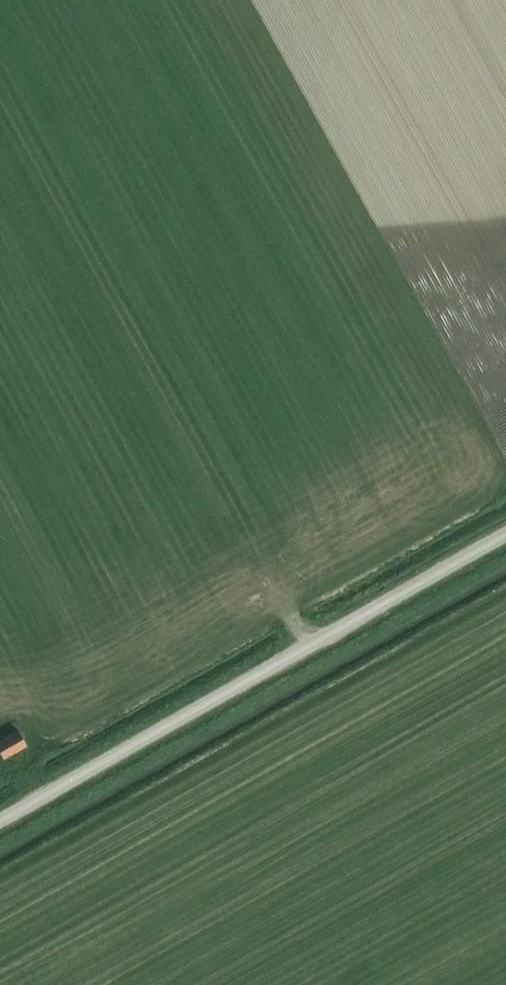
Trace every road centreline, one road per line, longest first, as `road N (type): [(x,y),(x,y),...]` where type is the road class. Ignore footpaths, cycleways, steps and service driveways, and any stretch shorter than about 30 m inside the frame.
road 1 (unclassified): [(0,822),(505,544)]

